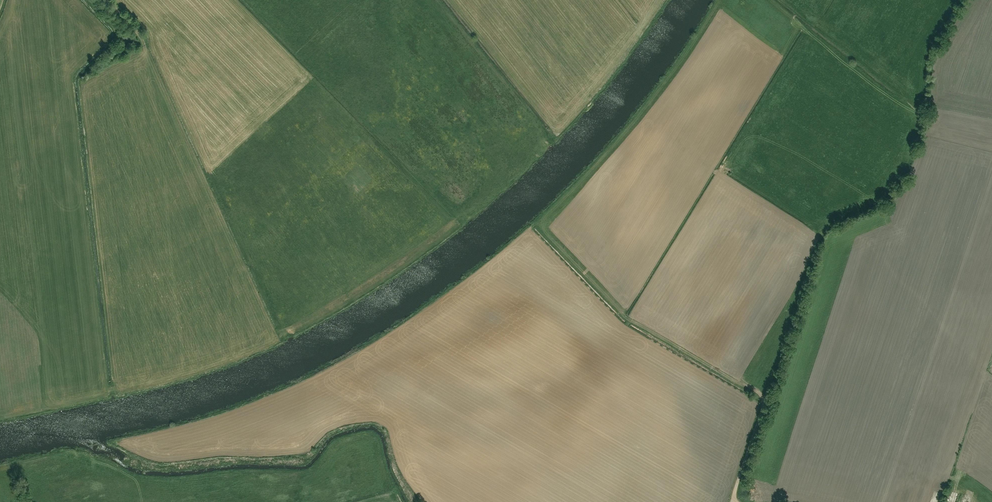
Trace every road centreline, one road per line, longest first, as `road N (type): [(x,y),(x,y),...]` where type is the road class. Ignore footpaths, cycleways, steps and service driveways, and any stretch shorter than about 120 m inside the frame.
road 1 (track): [(587,277),(625,316),(757,391),(763,407)]

